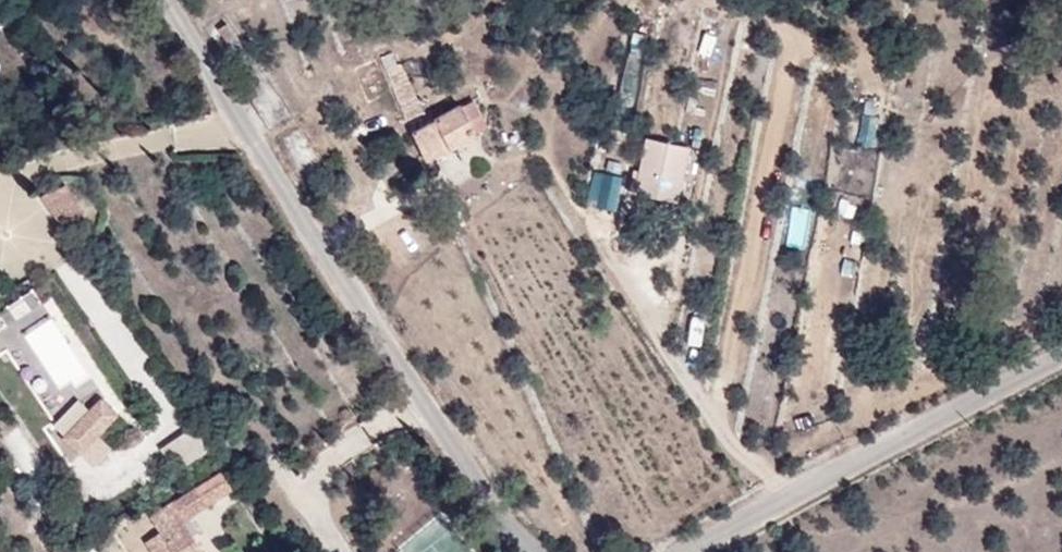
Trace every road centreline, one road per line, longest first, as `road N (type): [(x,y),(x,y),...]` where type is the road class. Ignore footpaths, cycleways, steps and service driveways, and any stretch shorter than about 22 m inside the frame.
road 1 (unclassified): [(186,0),(414,375),(544,551)]
road 2 (unclassified): [(699,551),(1061,356)]

